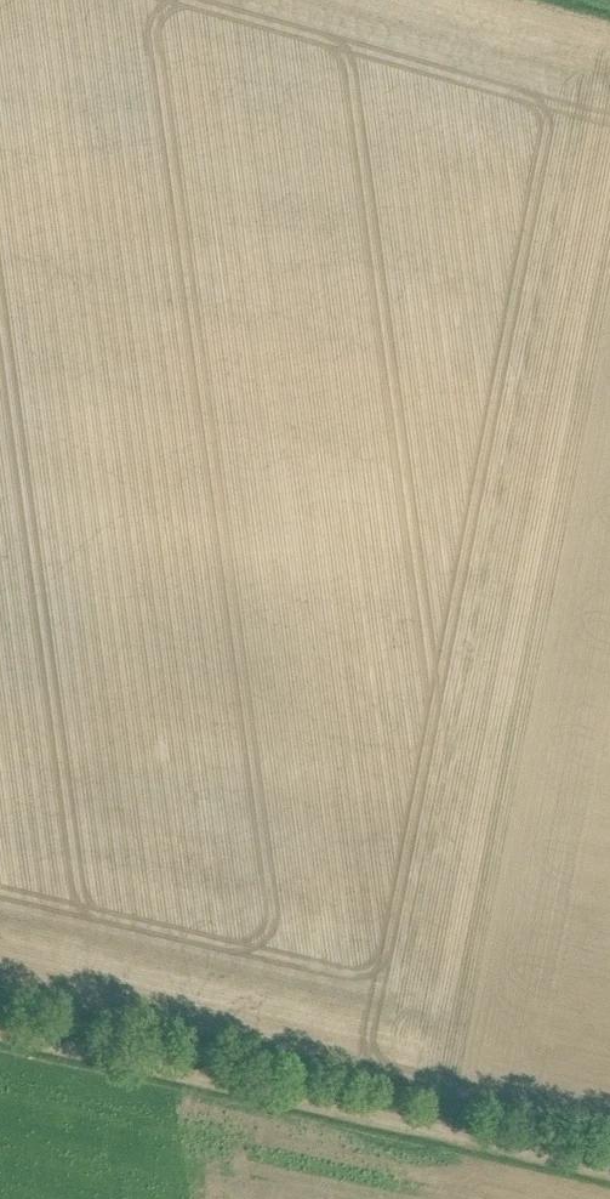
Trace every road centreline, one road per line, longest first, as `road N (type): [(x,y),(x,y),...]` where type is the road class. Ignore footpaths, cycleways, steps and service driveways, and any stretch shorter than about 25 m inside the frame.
road 1 (residential): [(0,1041),(609,1177)]

